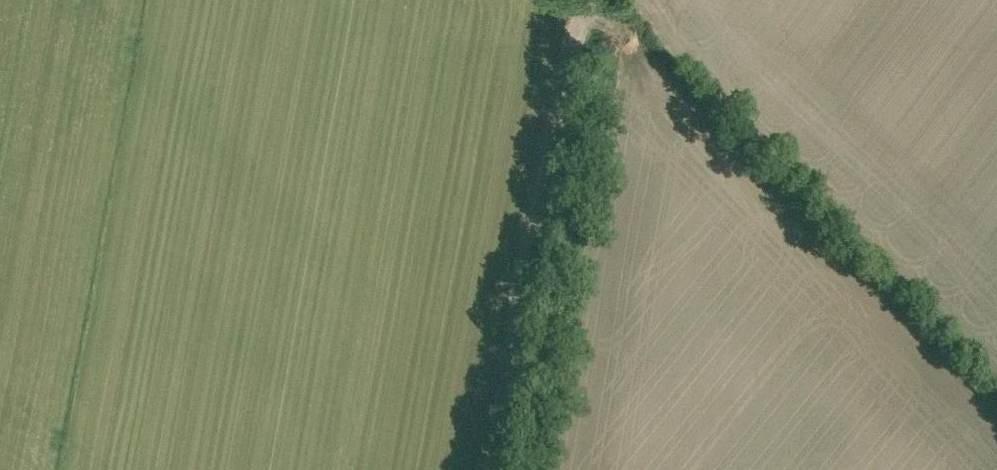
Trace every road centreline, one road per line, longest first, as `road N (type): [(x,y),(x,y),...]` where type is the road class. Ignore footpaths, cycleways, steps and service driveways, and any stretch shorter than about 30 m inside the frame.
road 1 (track): [(495,469),(575,34),(589,0)]

